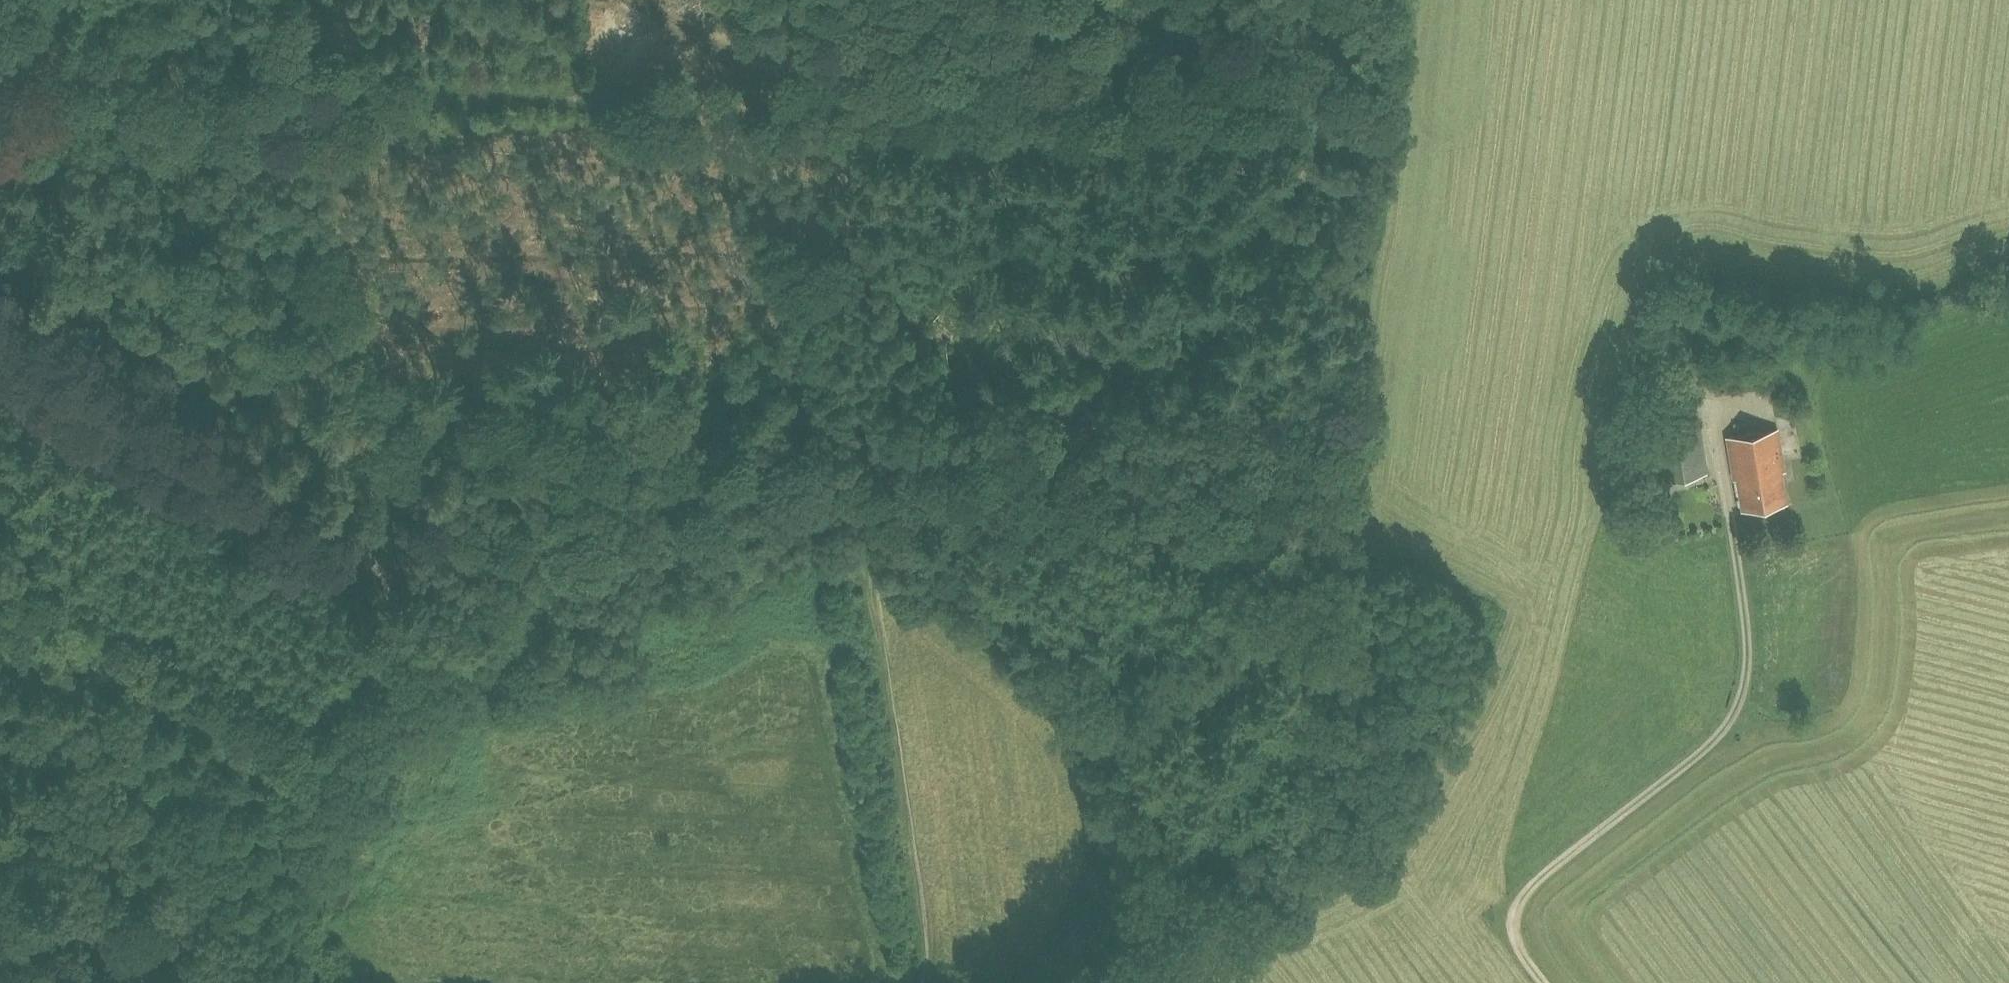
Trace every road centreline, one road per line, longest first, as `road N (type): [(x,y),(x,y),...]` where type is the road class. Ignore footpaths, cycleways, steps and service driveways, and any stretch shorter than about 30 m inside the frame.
road 1 (track): [(1731,515),(1749,651),(1739,700),(1713,737),(1522,897),(1515,938),(1547,982)]

